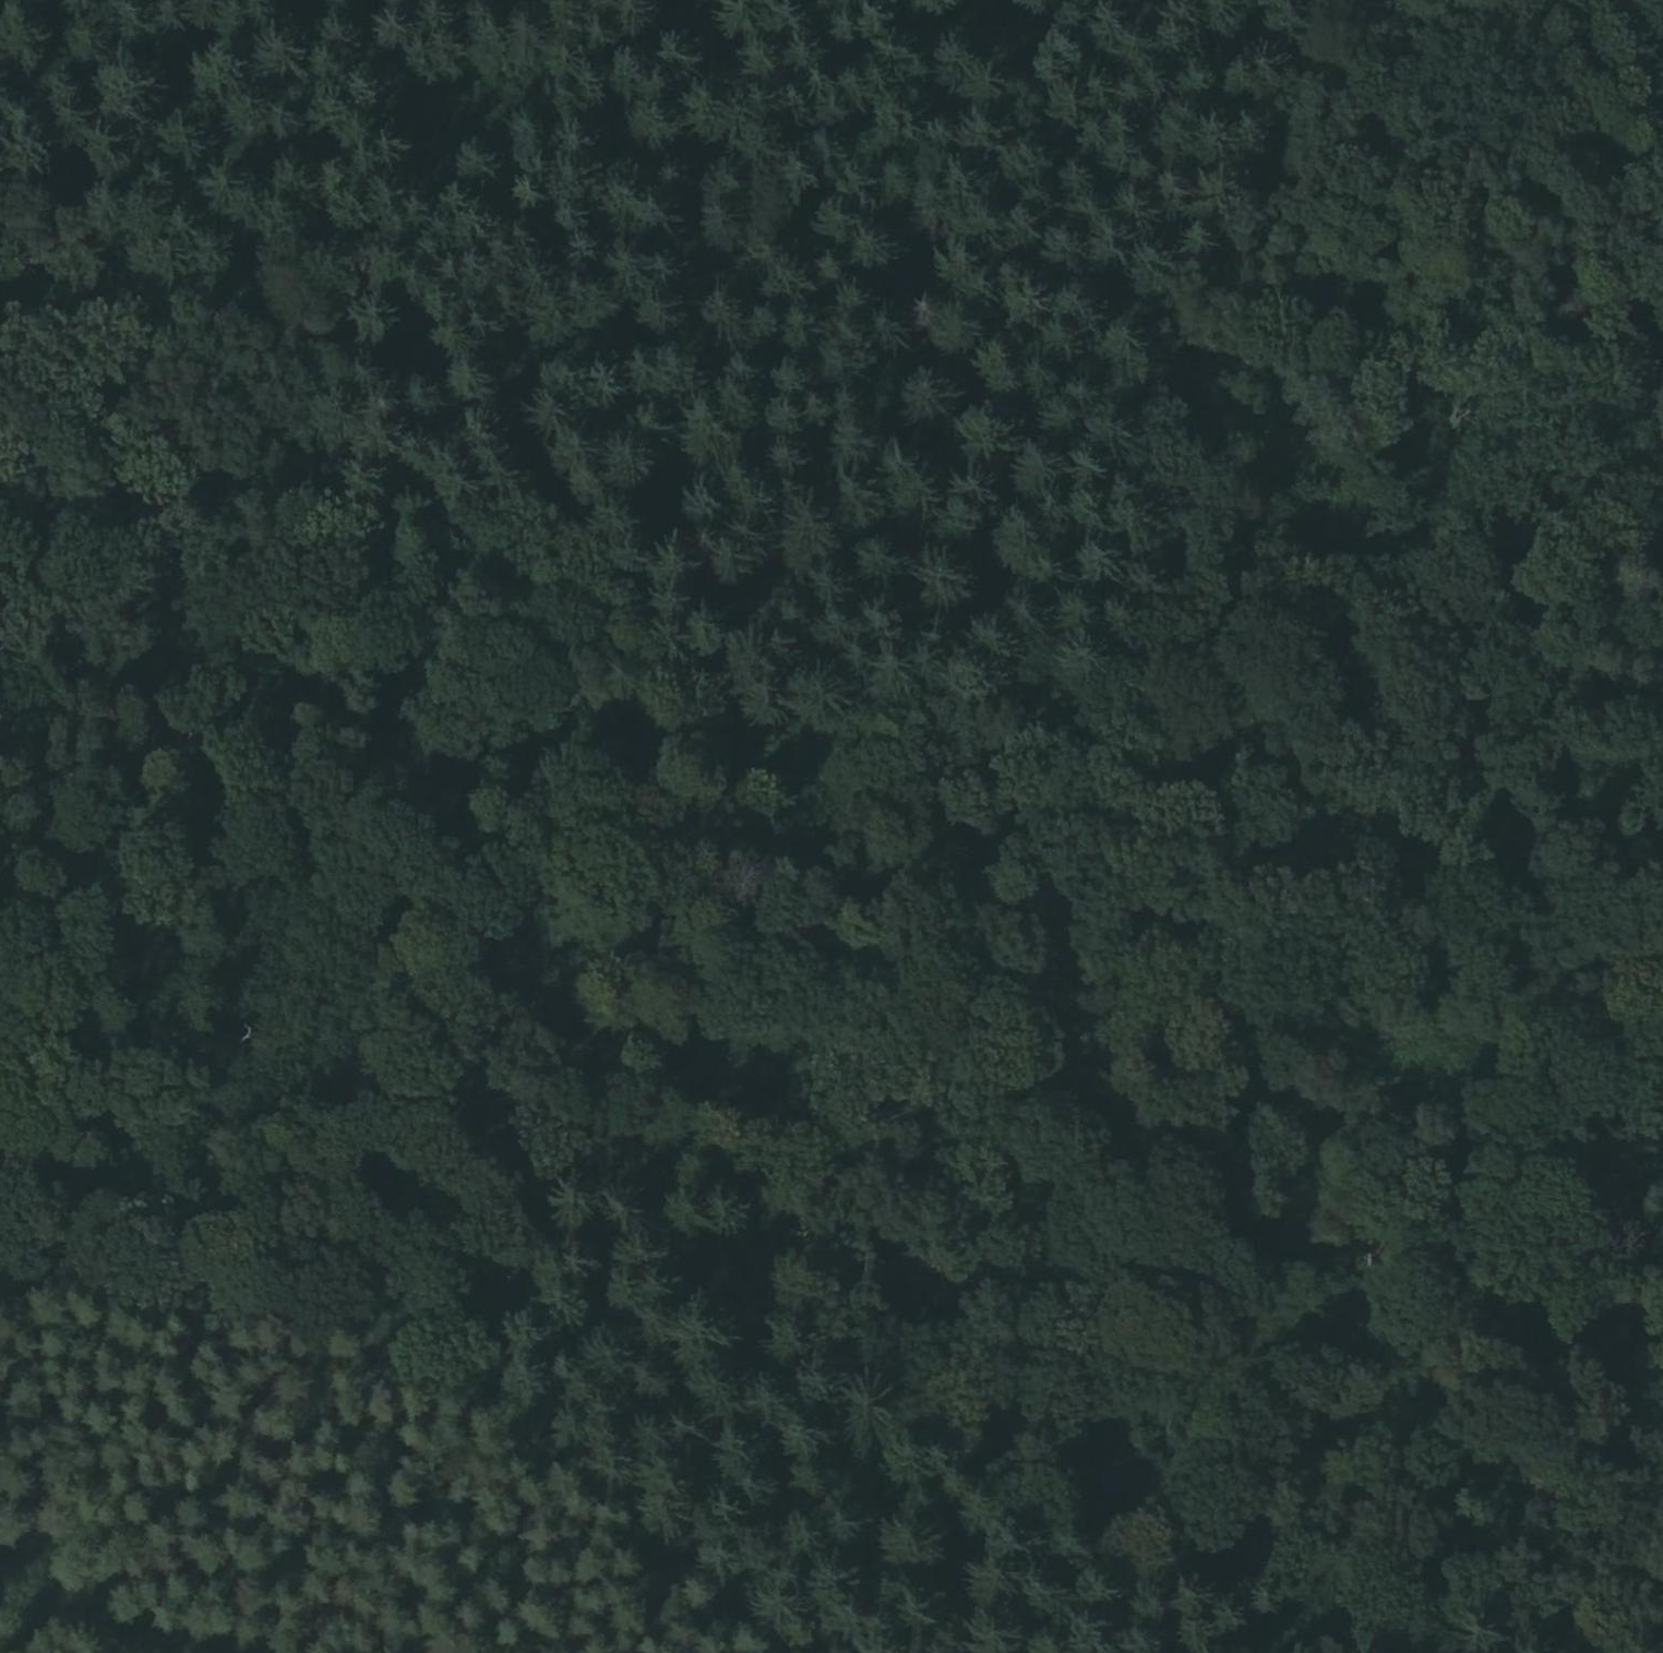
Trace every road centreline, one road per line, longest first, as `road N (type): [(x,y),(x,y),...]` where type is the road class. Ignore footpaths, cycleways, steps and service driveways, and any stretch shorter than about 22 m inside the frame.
road 1 (track): [(1662,1480),(1512,1270),(1353,768),(1226,429),(1124,0)]
road 2 (track): [(0,1326),(170,1324),(373,1343),(764,1586),(846,1652)]
road 3 (track): [(1662,63),(1479,0)]

